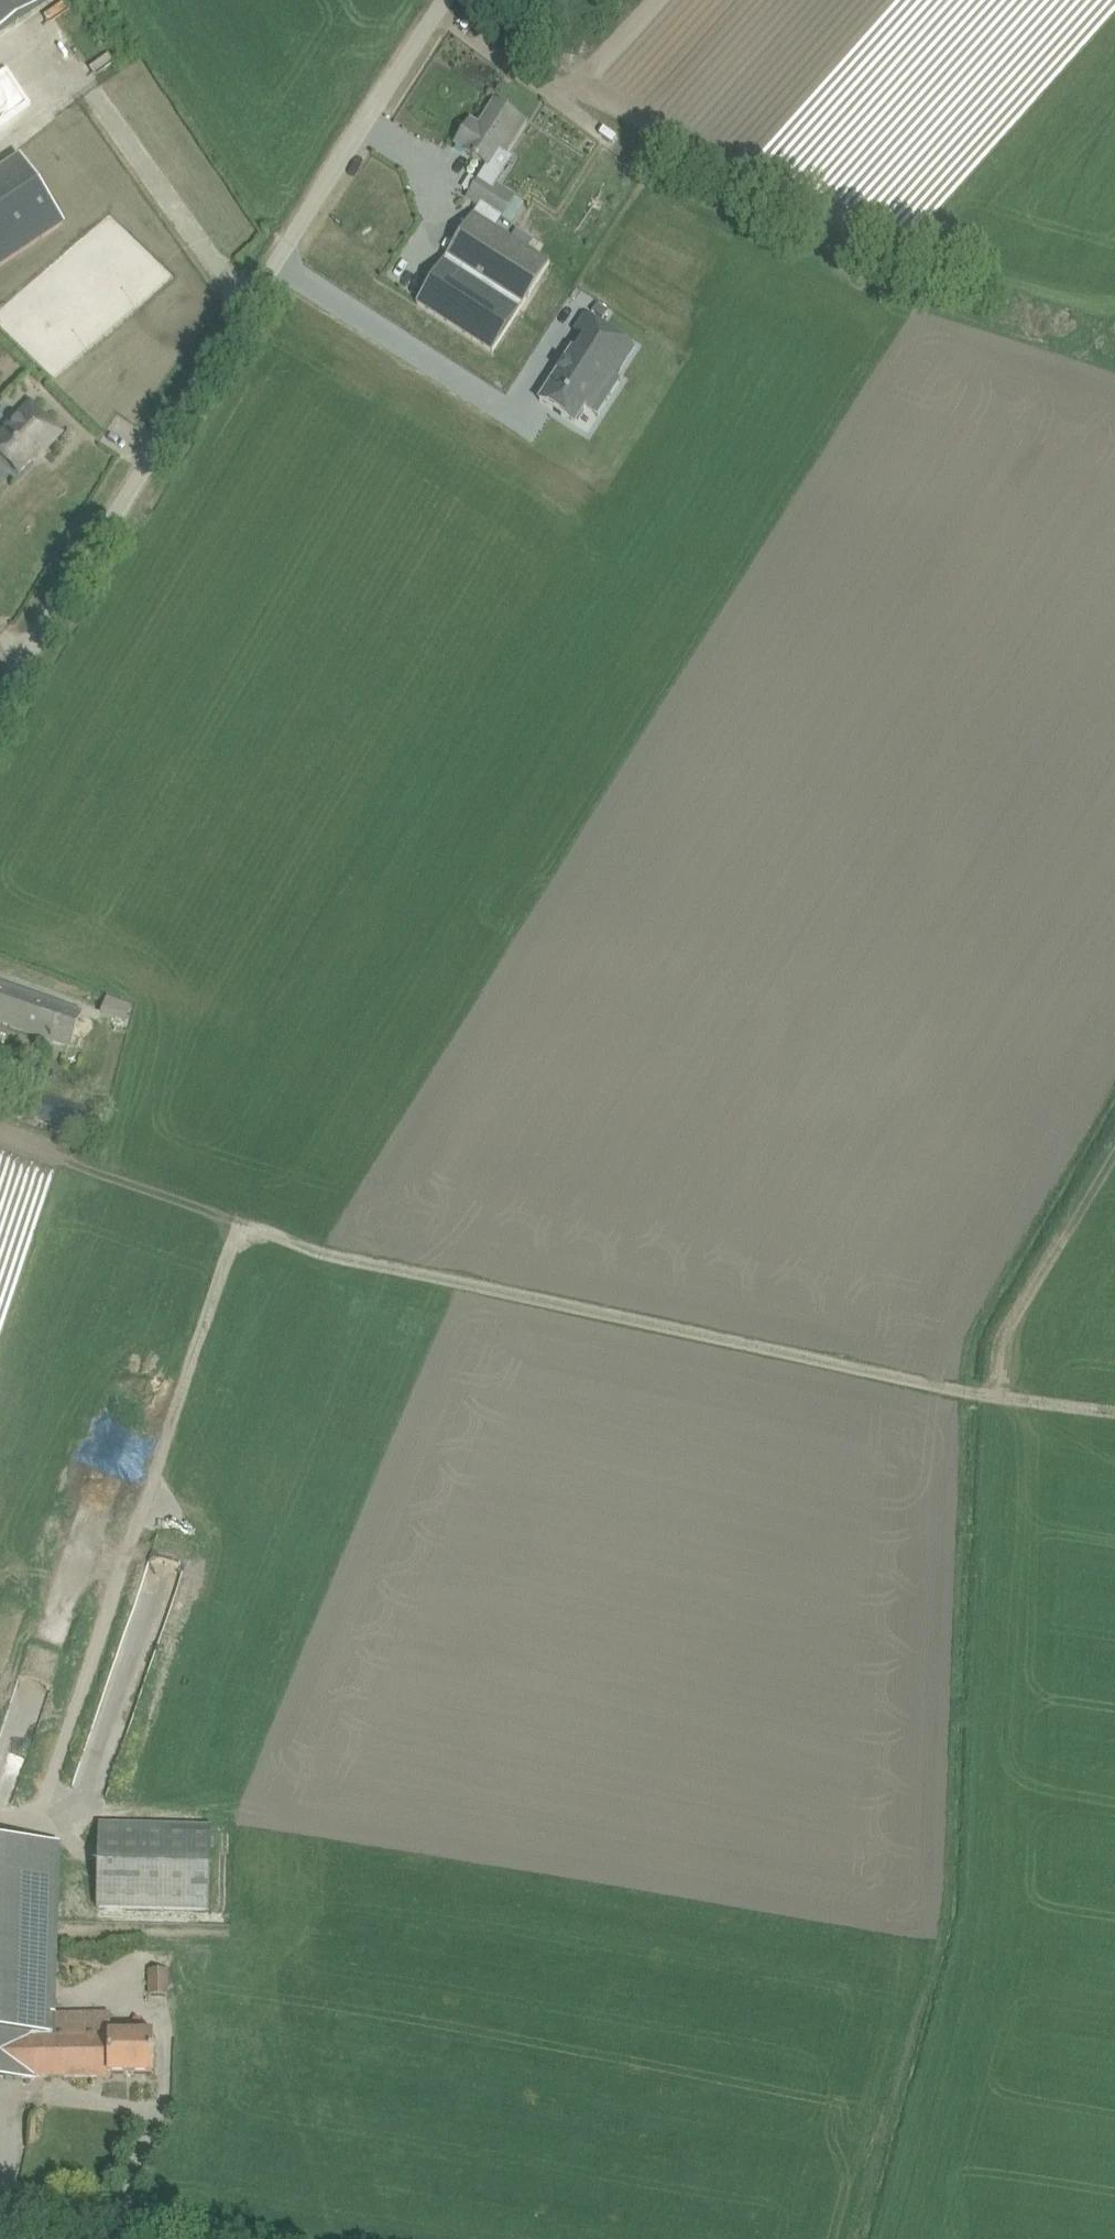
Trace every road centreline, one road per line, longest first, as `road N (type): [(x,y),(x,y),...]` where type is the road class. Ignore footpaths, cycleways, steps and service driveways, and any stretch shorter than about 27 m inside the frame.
road 1 (unclassified): [(0,705),(444,0)]

